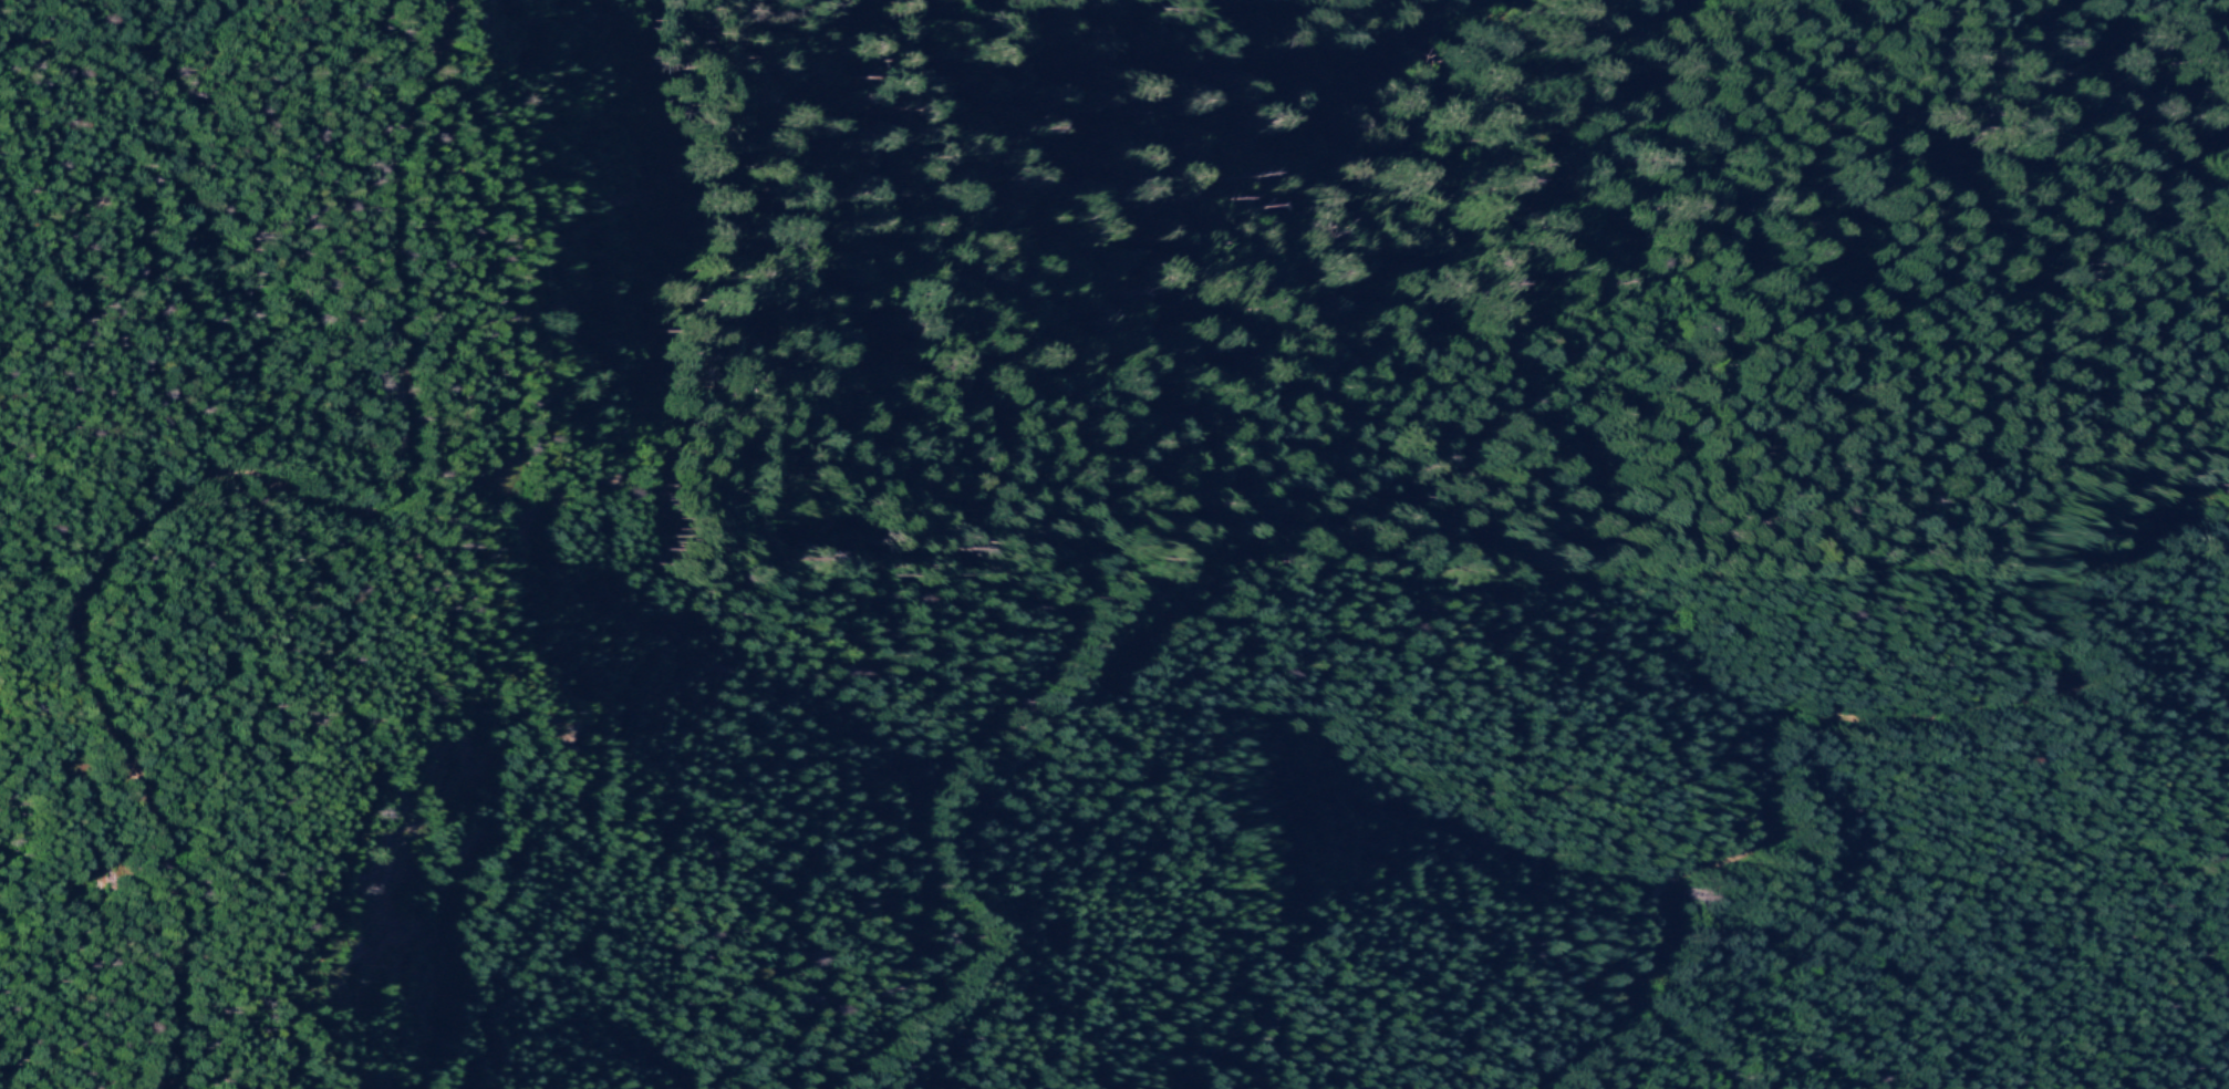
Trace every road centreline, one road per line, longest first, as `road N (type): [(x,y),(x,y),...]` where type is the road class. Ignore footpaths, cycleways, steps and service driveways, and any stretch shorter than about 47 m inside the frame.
road 1 (residential): [(0,723),(22,642),(216,558),(273,474),(312,260),(301,0)]
road 2 (residential): [(79,1088),(49,978),(29,965),(0,851)]

